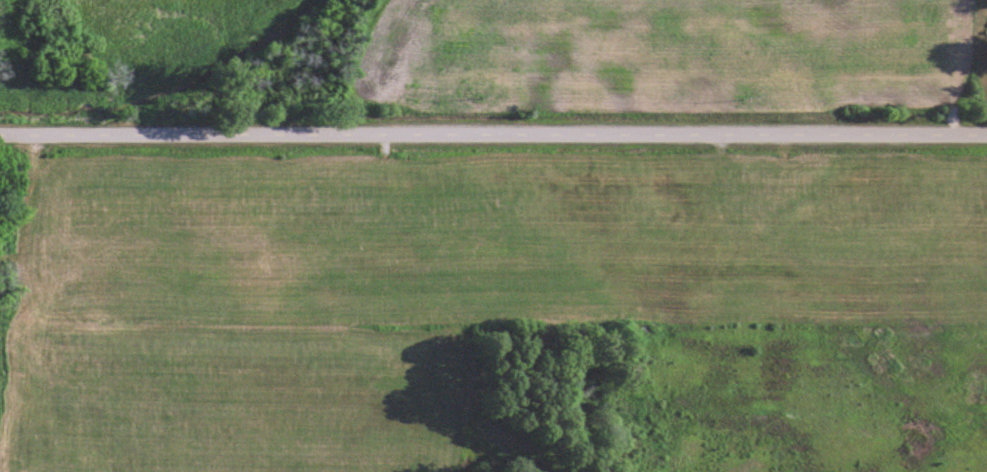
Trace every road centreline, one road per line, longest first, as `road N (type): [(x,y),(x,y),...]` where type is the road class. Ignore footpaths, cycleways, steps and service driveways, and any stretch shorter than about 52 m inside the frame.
road 1 (residential): [(0,141),(986,140)]

